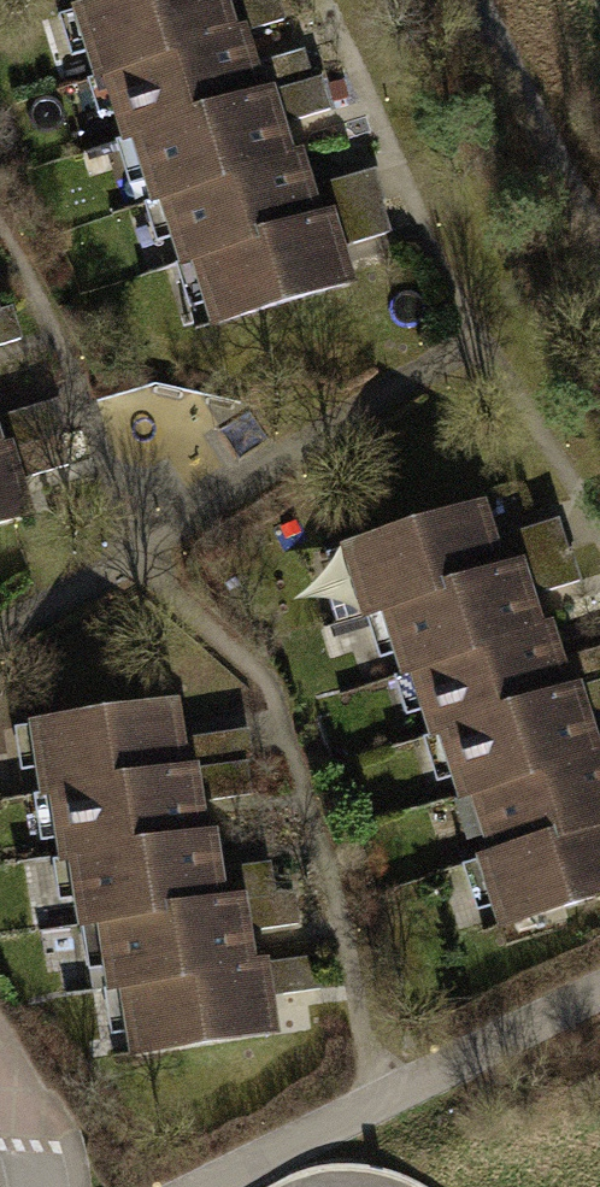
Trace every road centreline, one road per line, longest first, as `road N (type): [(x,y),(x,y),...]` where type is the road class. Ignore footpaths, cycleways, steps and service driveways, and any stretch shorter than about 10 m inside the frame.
road 1 (residential): [(205,1186),(599,991)]
road 2 (track): [(599,243),(477,0)]

